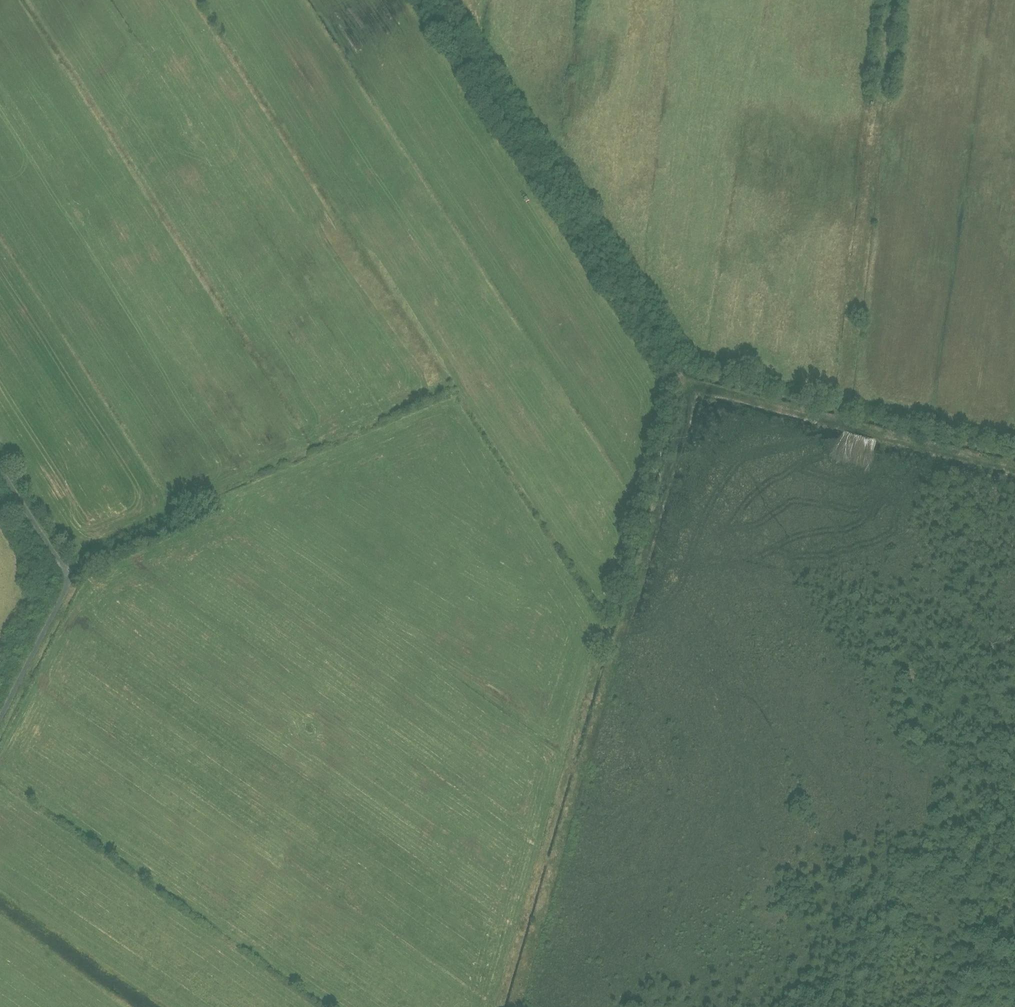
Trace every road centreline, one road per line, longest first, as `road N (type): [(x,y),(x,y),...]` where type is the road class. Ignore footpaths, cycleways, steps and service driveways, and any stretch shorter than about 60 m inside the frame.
road 1 (unclassified): [(0,730),(70,584),(66,564),(0,468)]

